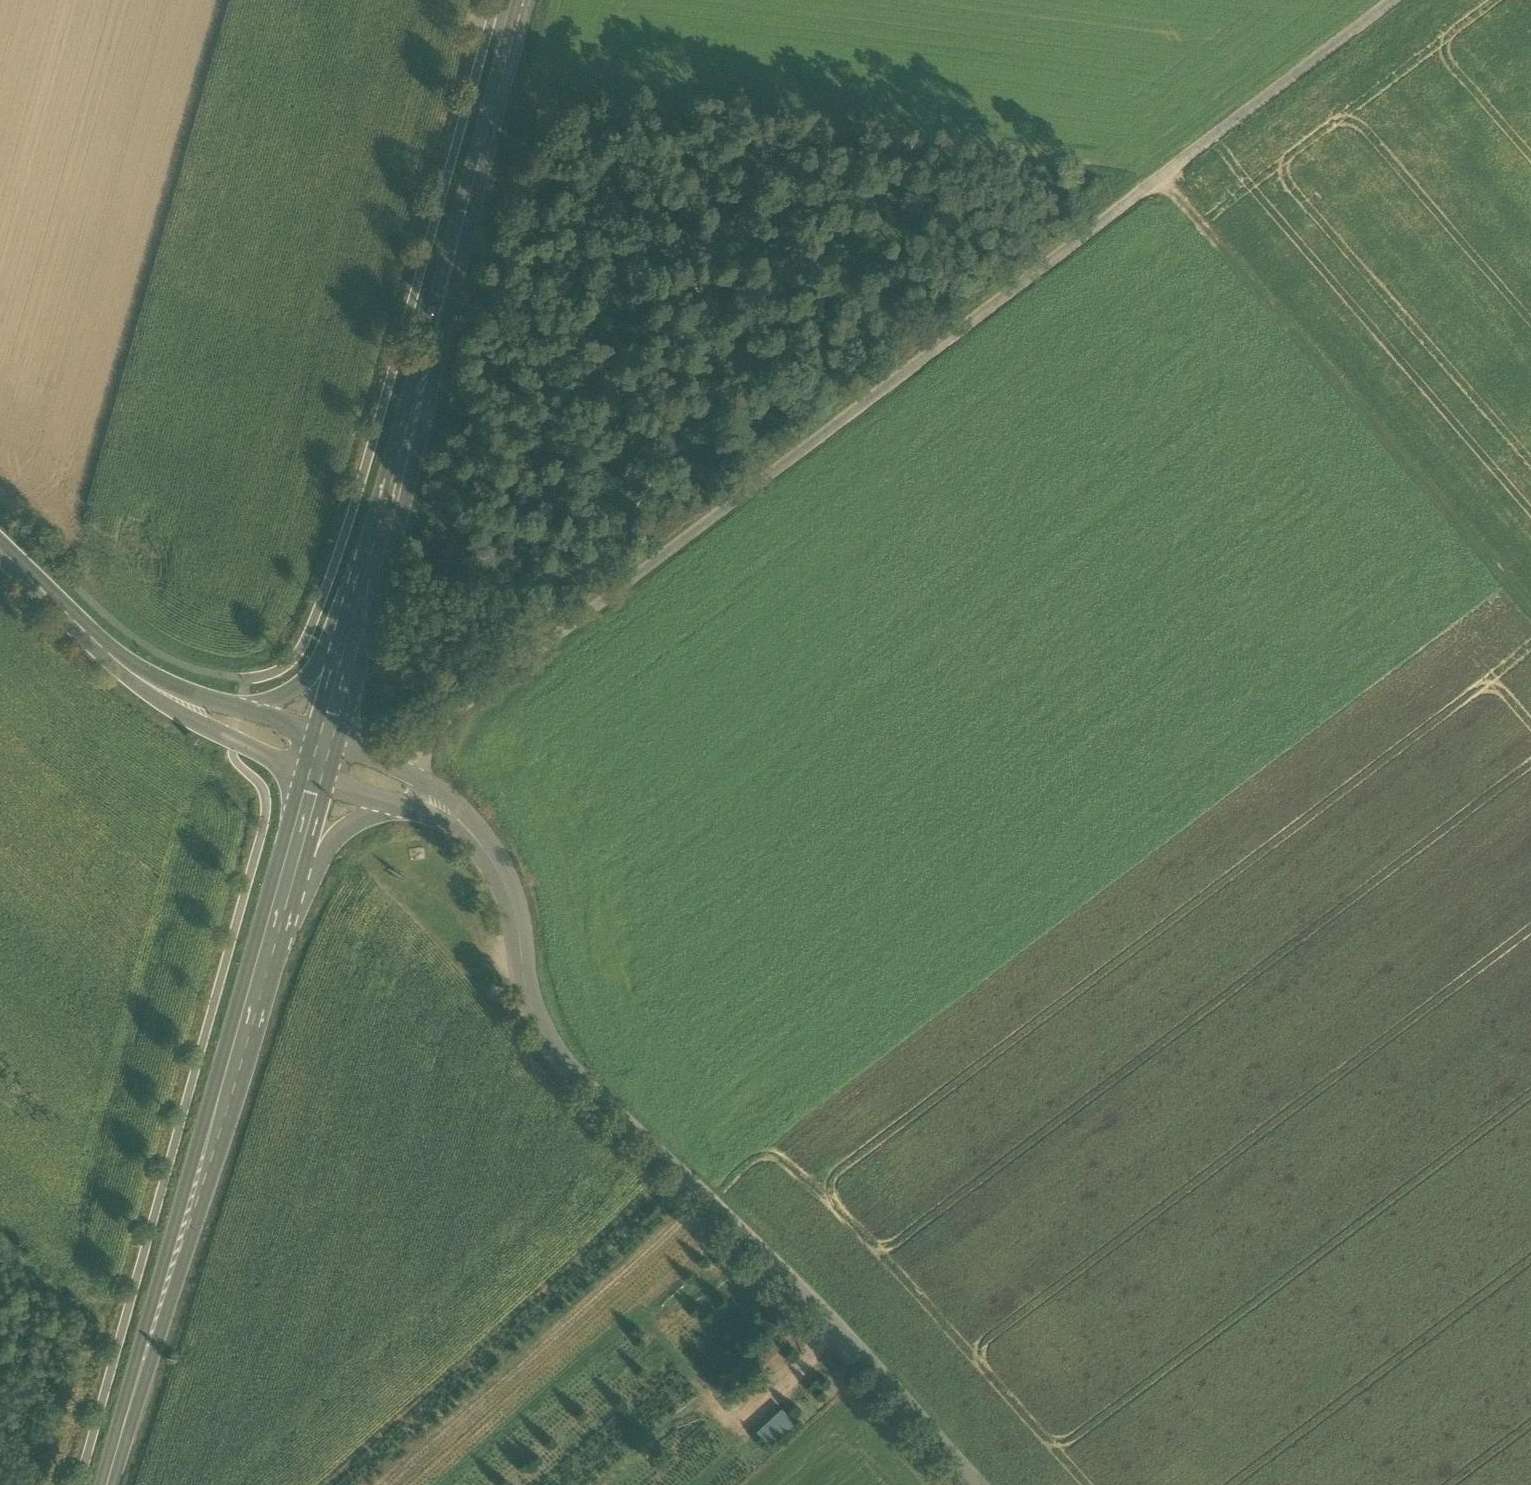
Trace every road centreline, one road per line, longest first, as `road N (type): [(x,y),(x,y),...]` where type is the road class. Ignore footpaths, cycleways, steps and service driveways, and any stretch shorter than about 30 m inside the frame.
road 1 (track): [(1393,0),(430,728),(415,793)]
road 2 (unclassified): [(978,1484),(803,1284),(567,1066),(530,1007),(503,881),(467,826),(321,754)]
road 3 (secondary): [(321,754),(427,323),(519,0)]
road 4 (secondary): [(109,1484),(321,754)]
road 5 (track): [(1530,604),(1159,177)]
road 6 (tertiary): [(321,754),(179,703),(98,646),(0,550)]

